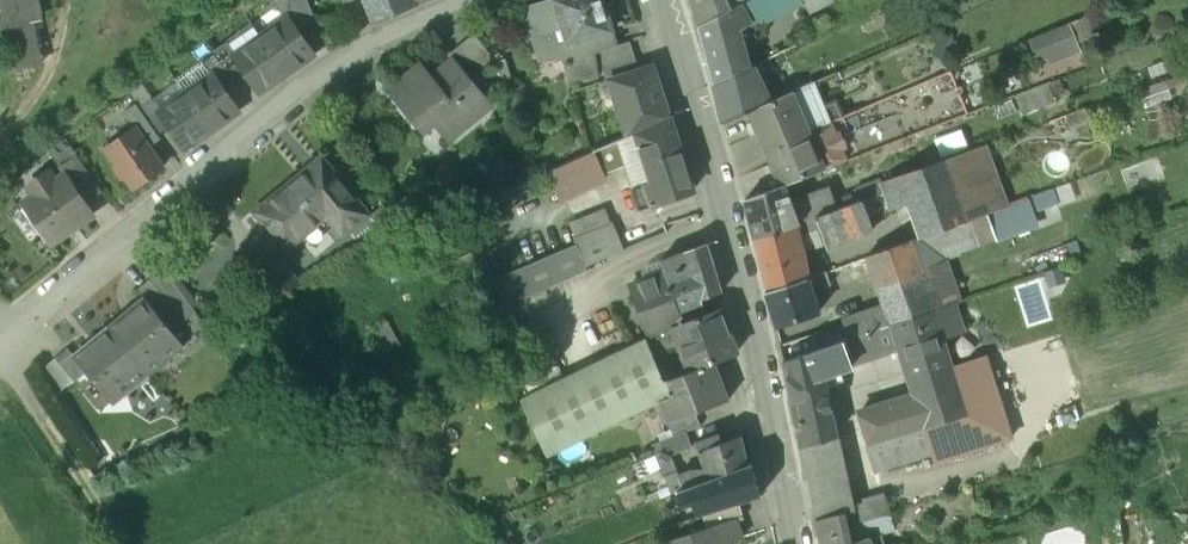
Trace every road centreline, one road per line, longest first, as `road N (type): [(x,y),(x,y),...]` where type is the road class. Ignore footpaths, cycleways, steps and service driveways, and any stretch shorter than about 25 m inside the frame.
road 1 (residential): [(451,0),(370,44),(176,184),(0,338)]
road 2 (residential): [(668,0),(796,543)]

